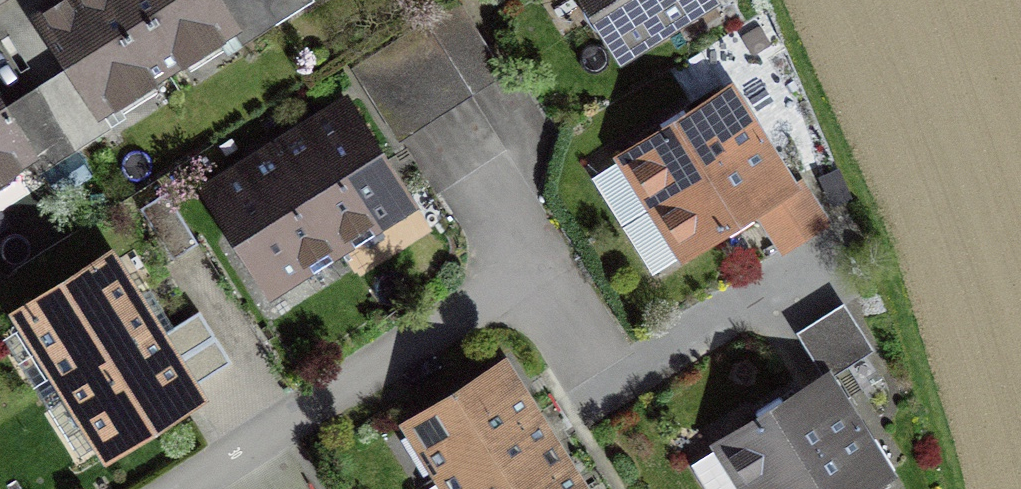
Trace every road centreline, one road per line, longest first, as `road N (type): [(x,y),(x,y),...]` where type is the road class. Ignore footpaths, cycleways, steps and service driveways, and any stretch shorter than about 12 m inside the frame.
road 1 (residential): [(194,488),(539,273),(608,384),(802,262)]

